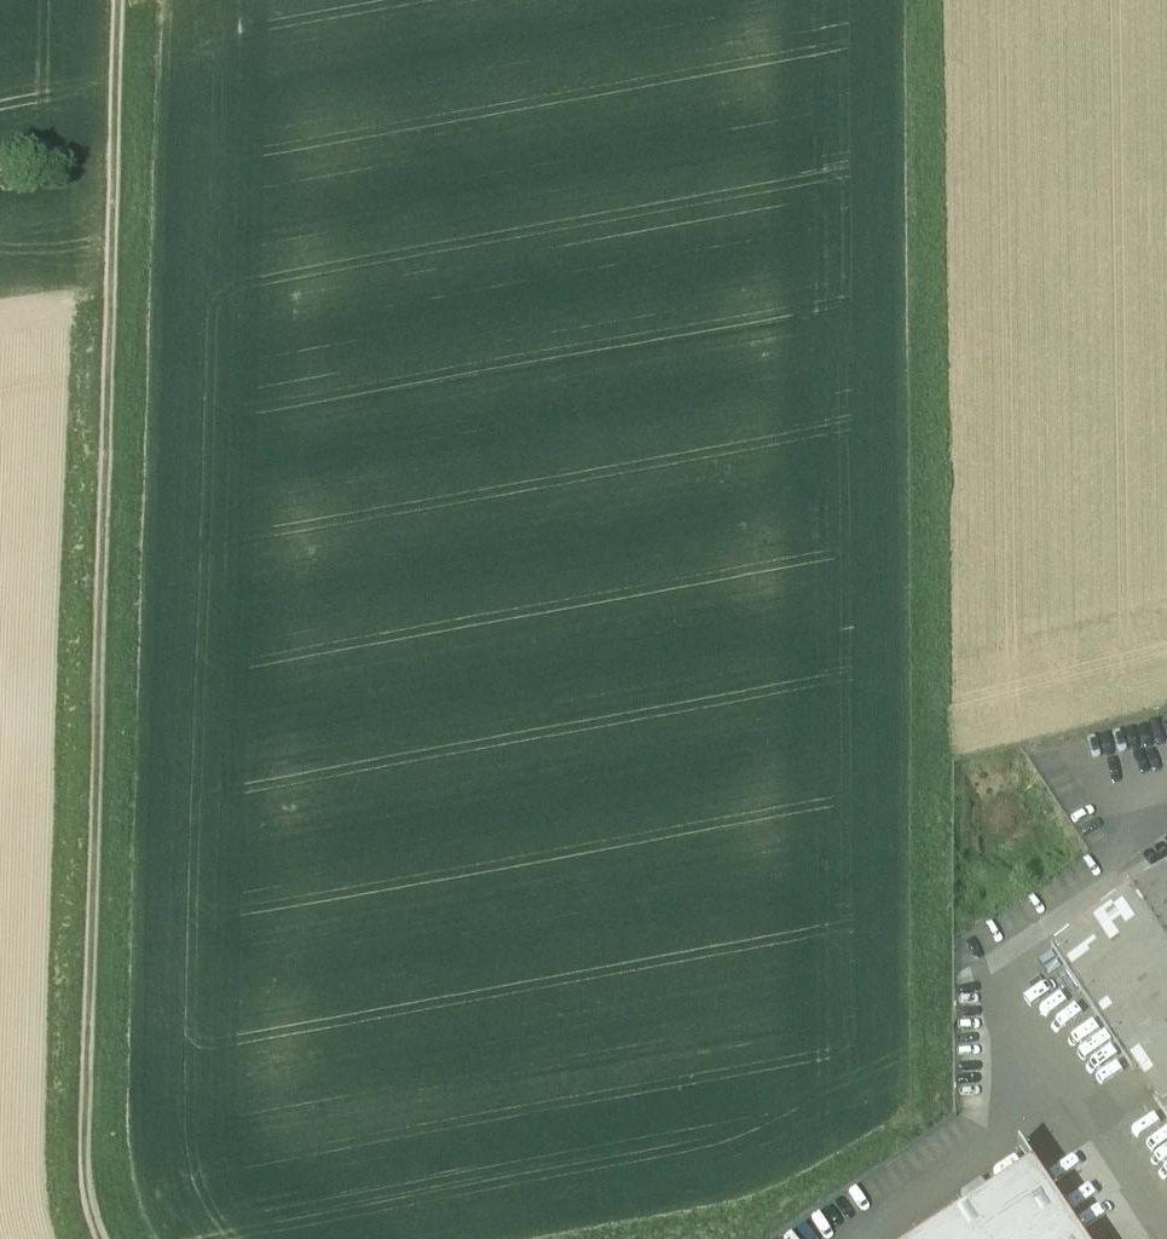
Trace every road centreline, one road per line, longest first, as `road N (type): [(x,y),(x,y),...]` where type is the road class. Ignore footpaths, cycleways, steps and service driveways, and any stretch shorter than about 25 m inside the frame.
road 1 (track): [(97,1238),(83,1147),(118,0)]

